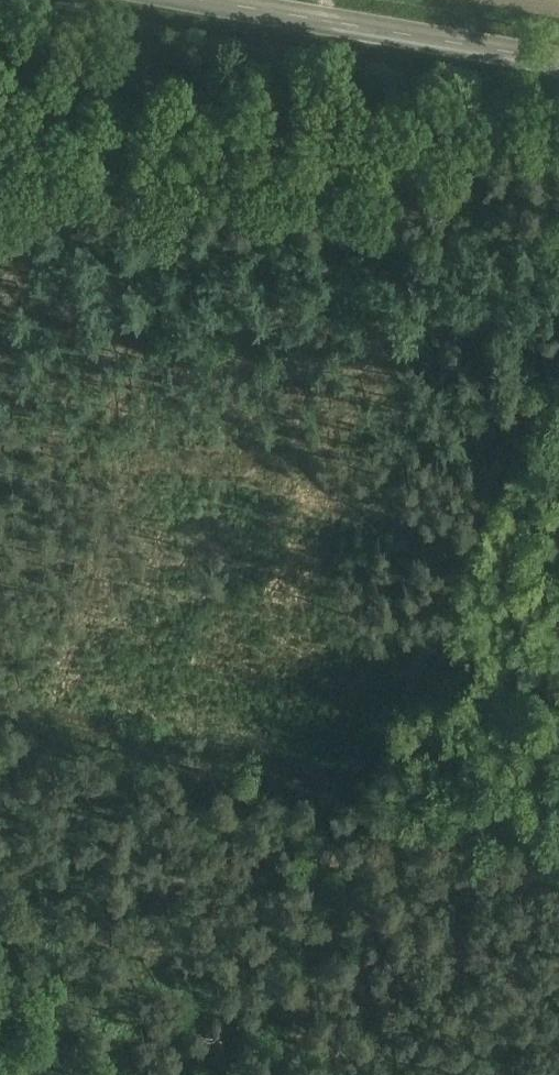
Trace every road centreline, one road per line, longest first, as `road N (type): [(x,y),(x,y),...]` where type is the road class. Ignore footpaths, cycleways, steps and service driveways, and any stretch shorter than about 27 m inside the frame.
road 1 (track): [(268,1074),(558,298)]
road 2 (track): [(558,829),(0,705)]
road 3 (tertiary): [(558,59),(229,0)]

